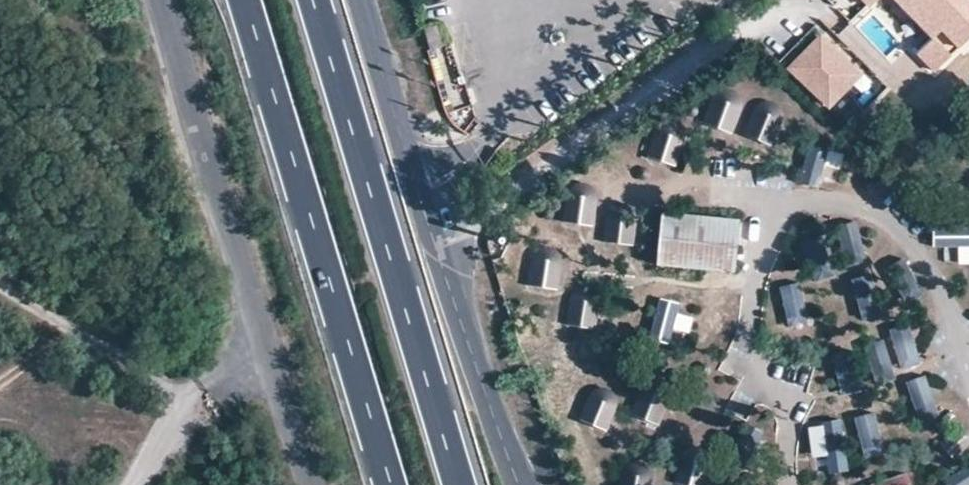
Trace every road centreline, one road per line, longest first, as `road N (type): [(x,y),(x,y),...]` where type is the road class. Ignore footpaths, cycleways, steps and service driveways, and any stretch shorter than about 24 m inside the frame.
road 1 (unclassified): [(357,0),(521,484)]
road 2 (unclassified): [(312,484),(163,0)]
road 3 (primary): [(460,484),(314,0)]
road 4 (primary): [(249,0),(393,484)]
road 5 (track): [(272,353),(141,484)]

